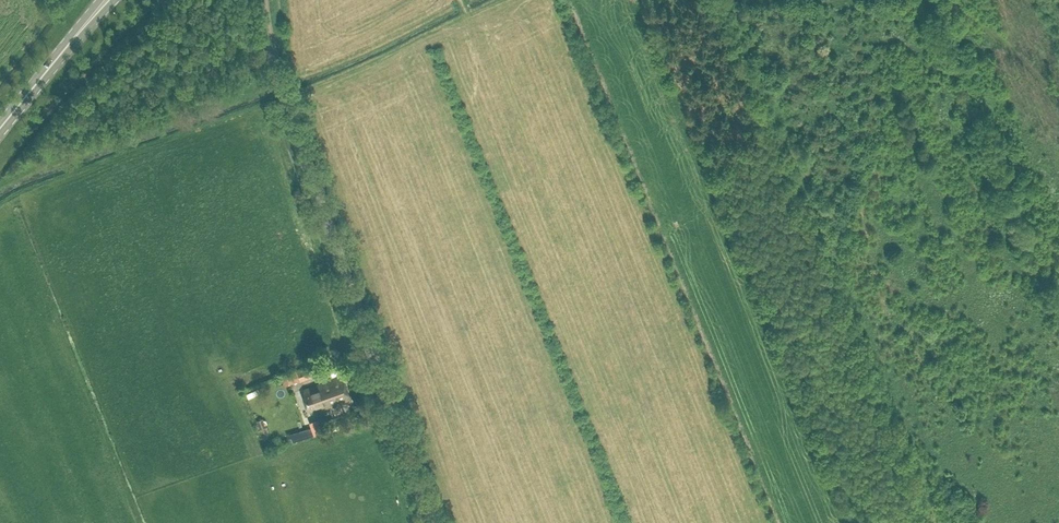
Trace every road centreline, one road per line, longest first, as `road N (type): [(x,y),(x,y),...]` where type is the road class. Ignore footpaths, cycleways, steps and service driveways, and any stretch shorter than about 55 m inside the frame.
road 1 (tertiary): [(435,522),(277,74),(262,0)]

